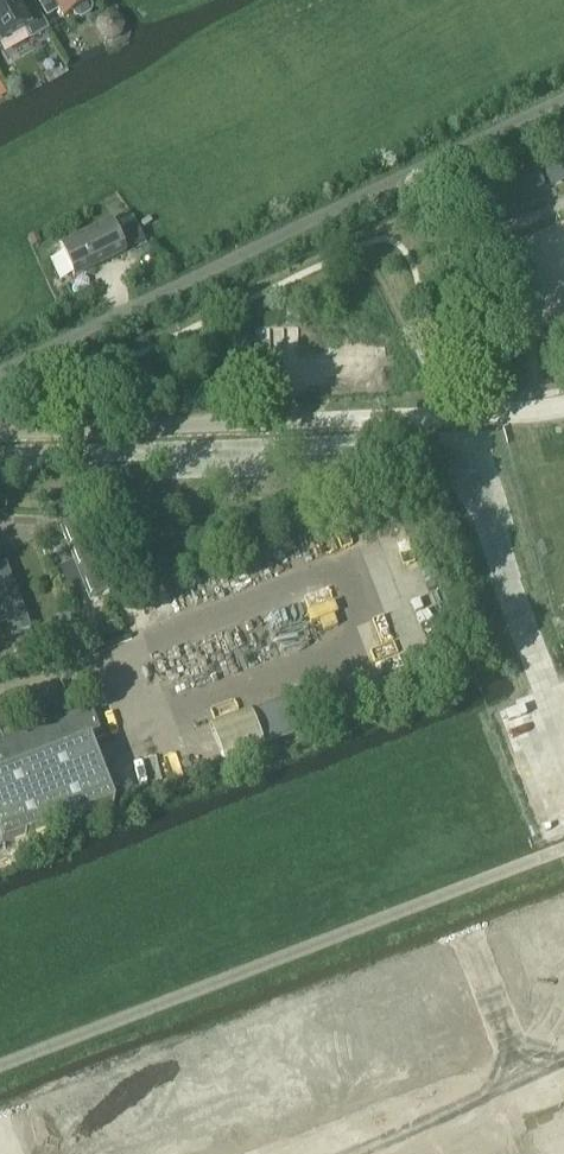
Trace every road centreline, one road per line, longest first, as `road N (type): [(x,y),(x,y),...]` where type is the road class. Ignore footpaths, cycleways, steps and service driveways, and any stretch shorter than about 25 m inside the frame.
road 1 (unclassified): [(0,434),(373,415)]
road 2 (residential): [(468,1111),(540,1084),(489,950)]
road 3 (residential): [(352,1153),(468,1111)]

